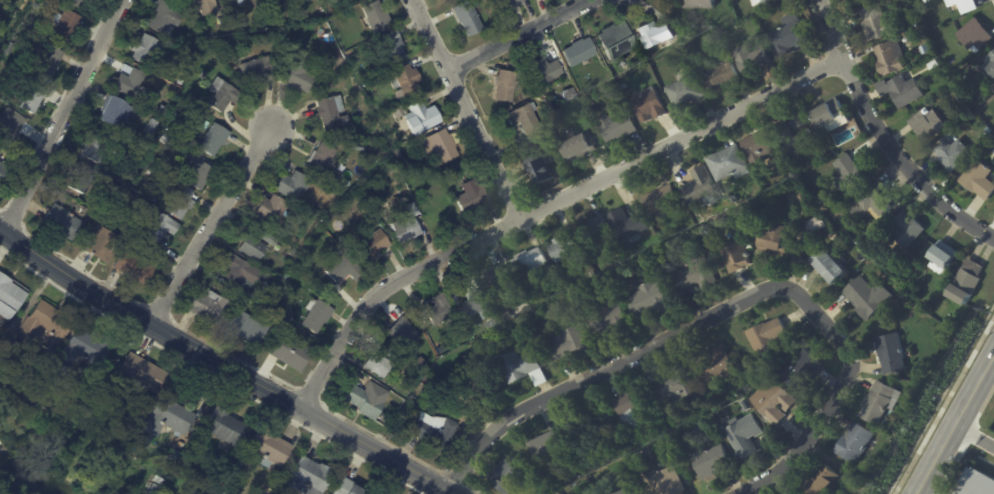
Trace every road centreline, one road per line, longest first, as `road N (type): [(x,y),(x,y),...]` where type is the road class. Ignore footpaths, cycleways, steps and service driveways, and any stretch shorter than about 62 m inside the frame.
road 1 (residential): [(298,409),(368,299),(391,280),(840,61)]
road 2 (tertiary): [(456,493),(298,409),(0,228)]
road 3 (residential): [(588,378),(782,286),(846,347),(851,363)]
road 4 (residential): [(993,240),(919,187),(872,124),(817,0)]
road 5 (residential): [(4,231),(119,0)]
road 6 (residential): [(518,217),(412,0)]
road 7 (residential): [(152,322),(271,129)]
road 8 (residential): [(451,491),(505,419),(588,378)]
road 9 (residential): [(743,493),(767,482),(851,363)]
road 10 (secondary): [(920,493),(993,354)]
road 11 (residential): [(445,67),(580,0)]

